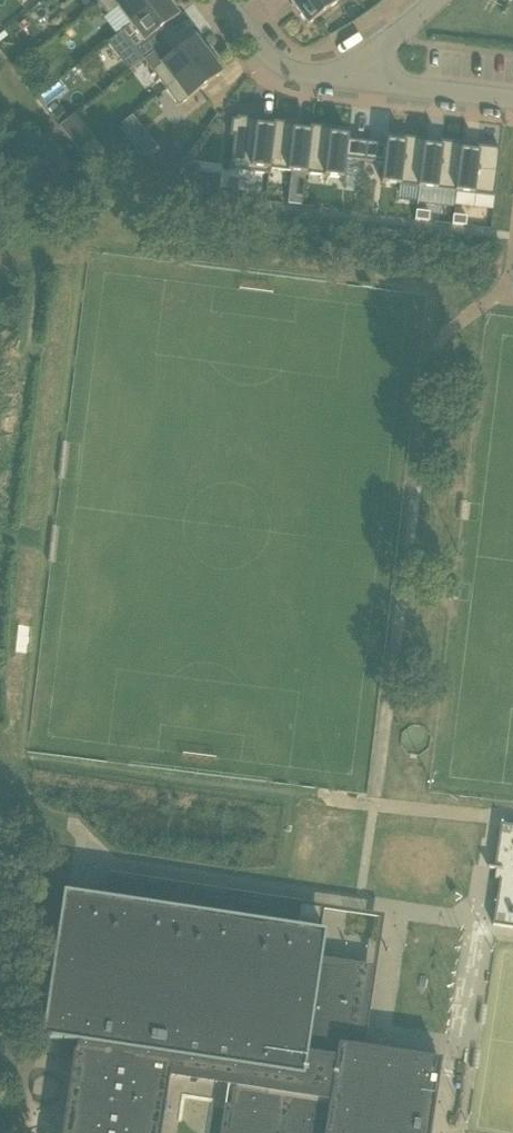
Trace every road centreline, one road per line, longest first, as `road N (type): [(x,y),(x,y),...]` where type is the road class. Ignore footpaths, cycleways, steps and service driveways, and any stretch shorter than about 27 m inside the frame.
road 1 (residential): [(333,78),(512,100)]
road 2 (residential): [(229,0),(279,64),(333,78)]
road 3 (residential): [(434,0),(333,78)]

